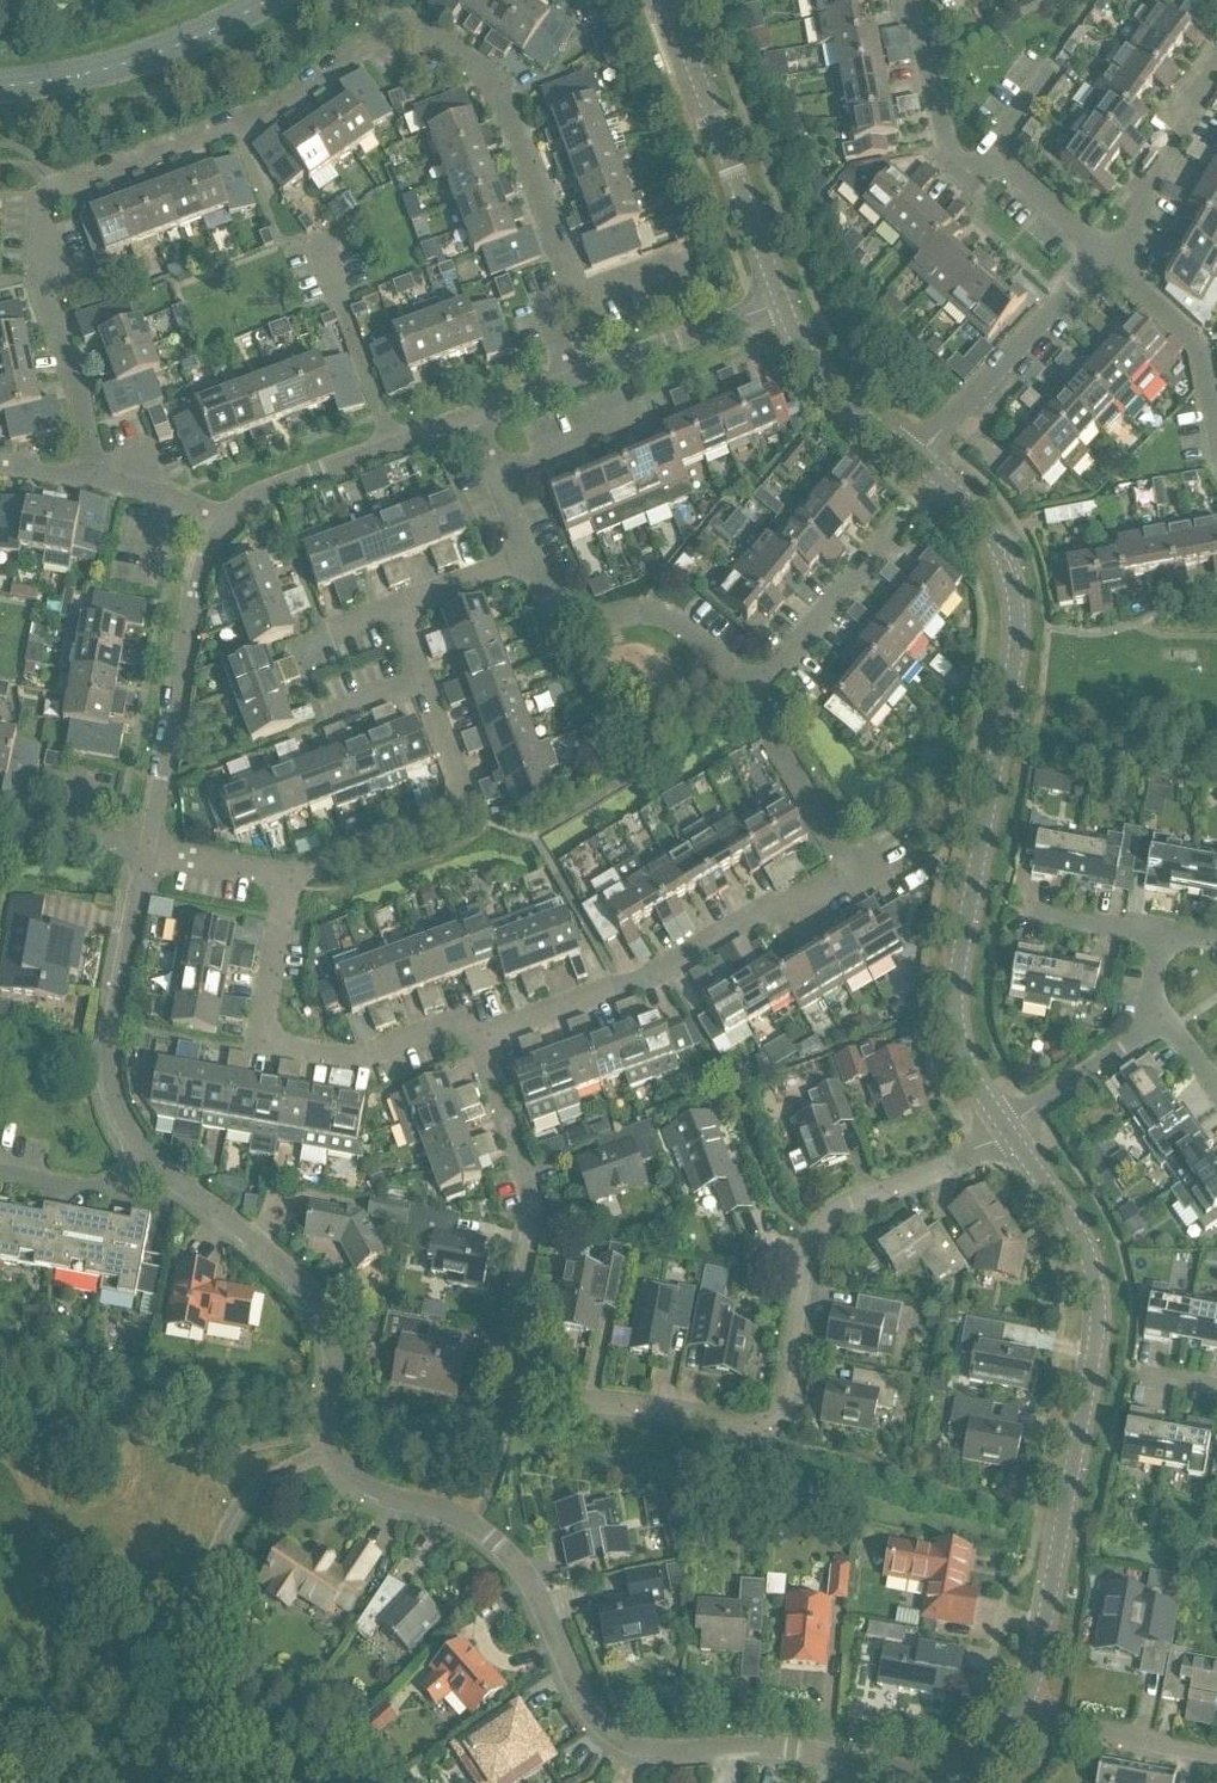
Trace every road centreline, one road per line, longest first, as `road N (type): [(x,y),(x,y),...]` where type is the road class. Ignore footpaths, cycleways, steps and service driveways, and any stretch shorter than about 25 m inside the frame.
road 1 (residential): [(954,1782),(843,1754),(745,1746),(641,1752),(611,1740),(582,1706),(516,1565),(474,1529),(354,1482),(337,1466),(324,1437),(306,1300),(149,1163)]
road 2 (residential): [(100,460),(36,252),(50,196),(238,119),(413,16),(497,80),(523,135),(573,264),(542,297),(571,379)]
road 3 (residential): [(1010,1132),(813,1228),(783,1421),(763,1436),(687,1423),(529,1381),(547,1244),(480,1042)]
road 4 (tertiary): [(1010,1132),(964,1065),(953,993),(1024,627),(1011,578),(979,522),(914,461)]
road 5 (tertiary): [(1038,1717),(1101,1325),(1092,1274),(1010,1132)]
road 6 (residential): [(480,1042),(644,983),(851,874)]
road 7 (residential): [(294,878),(265,1042),(363,1058),(450,1032),(480,1042)]
road 8 (residential): [(1104,257),(996,171),(941,148),(923,20),(905,0)]
road 9 (residential): [(146,855),(199,562),(223,525)]
road 10 (residential): [(424,678),(465,782),(469,802),(457,821),(294,878)]
road 11 (tertiary): [(781,302),(671,0)]
road 12 (tertiary): [(0,90),(31,91),(156,61),(276,0)]
road 13 (residential): [(914,461),(1104,257)]
road 14 (residential): [(747,695),(725,660),(671,616),(574,615),(552,600),(530,562)]
road 15 (residential): [(747,695),(901,529)]
road 16 (residential): [(571,379),(781,302)]
road 17 (residential): [(394,446),(318,243)]
road 18 (residential): [(1216,426),(1204,350),(1104,257)]
road 19 (residential): [(1104,257),(1216,76)]
road 20 (residential): [(99,1060),(146,855)]
road 21 (tertiary): [(914,461),(806,354),(781,302)]
road 22 (residential): [(851,874),(747,695)]
road 23 (residential): [(223,525),(260,494),(394,446)]
road 24 (residential): [(1216,1757),(1038,1717)]
road 25 (residential): [(1156,1024),(1010,1132)]
road 26 (residential): [(149,1163),(115,1195),(0,1177)]
road 27 (residential): [(146,855),(0,818)]
road 28 (residential): [(294,878),(146,855)]
road 29 (residential): [(398,613),(530,562)]
road 30 (residential): [(223,525),(100,460)]
road 31 (residential): [(1159,938),(1024,912)]
road 32 (residential): [(622,425),(496,478)]

